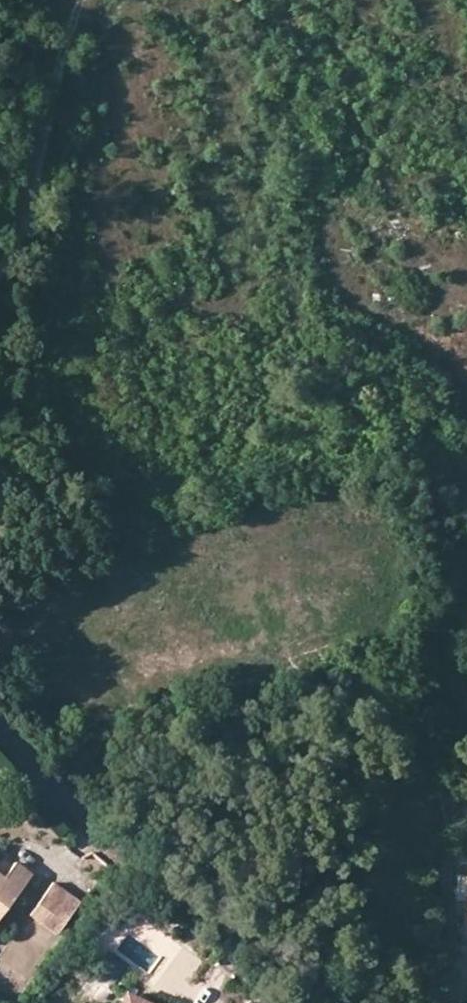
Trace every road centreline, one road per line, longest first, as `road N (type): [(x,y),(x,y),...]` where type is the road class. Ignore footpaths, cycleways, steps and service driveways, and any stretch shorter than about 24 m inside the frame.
road 1 (residential): [(360,1002),(162,887),(79,818),(0,736)]

